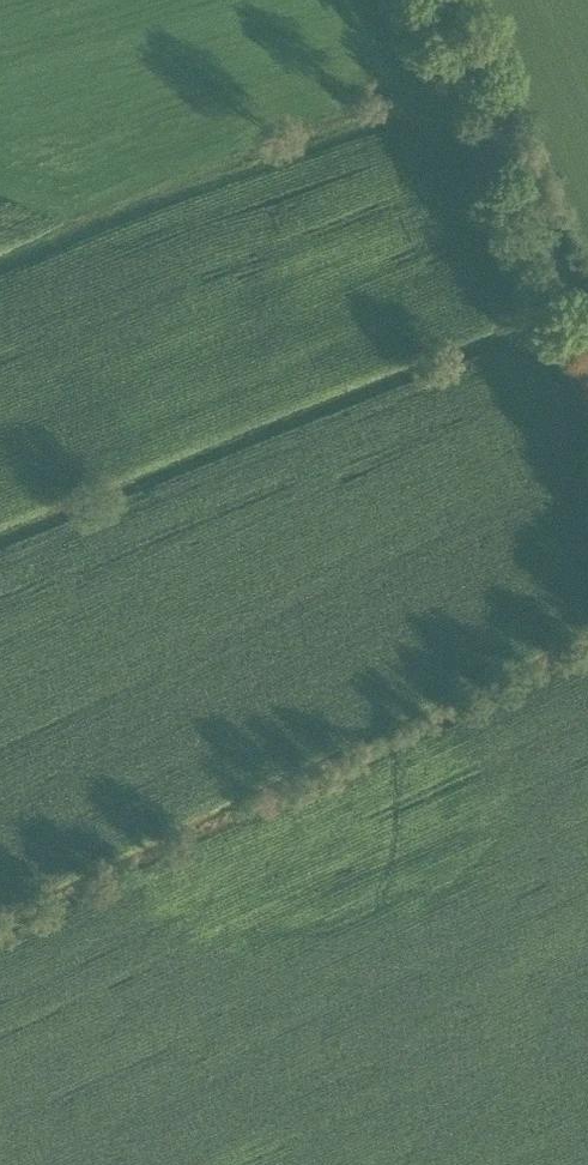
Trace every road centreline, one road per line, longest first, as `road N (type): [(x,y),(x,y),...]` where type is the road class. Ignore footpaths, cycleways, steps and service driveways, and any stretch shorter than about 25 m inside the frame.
road 1 (unclassified): [(587,327),(435,0)]

